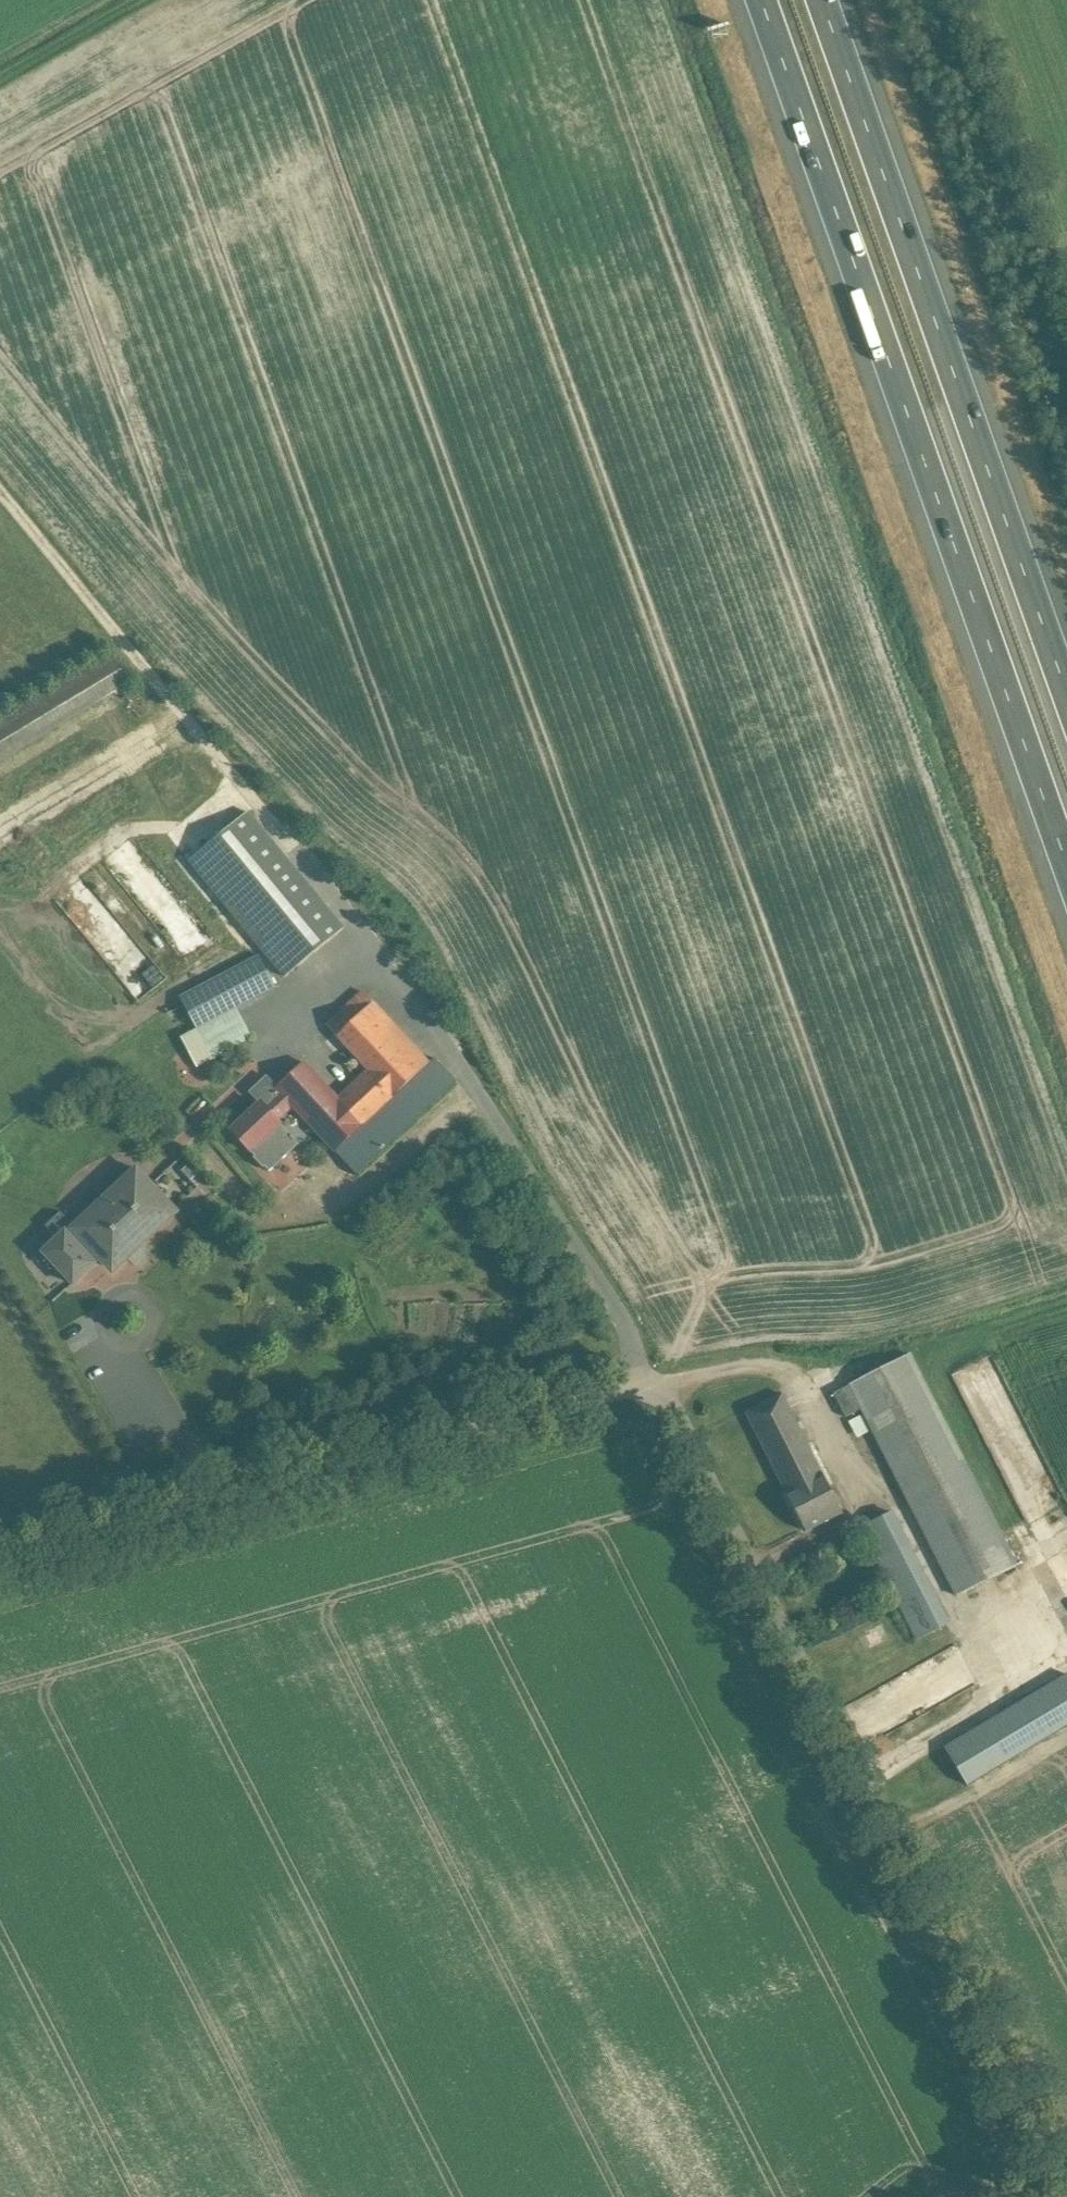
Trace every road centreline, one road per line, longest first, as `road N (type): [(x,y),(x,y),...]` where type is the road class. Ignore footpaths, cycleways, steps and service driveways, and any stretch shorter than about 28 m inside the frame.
road 1 (unclassified): [(1066,2176),(672,1403),(651,1390),(630,1388),(0,1560)]
road 2 (motorway): [(761,0),(1066,862)]
road 3 (motorway): [(1066,697),(819,0)]
road 4 (track): [(303,863),(0,488)]

